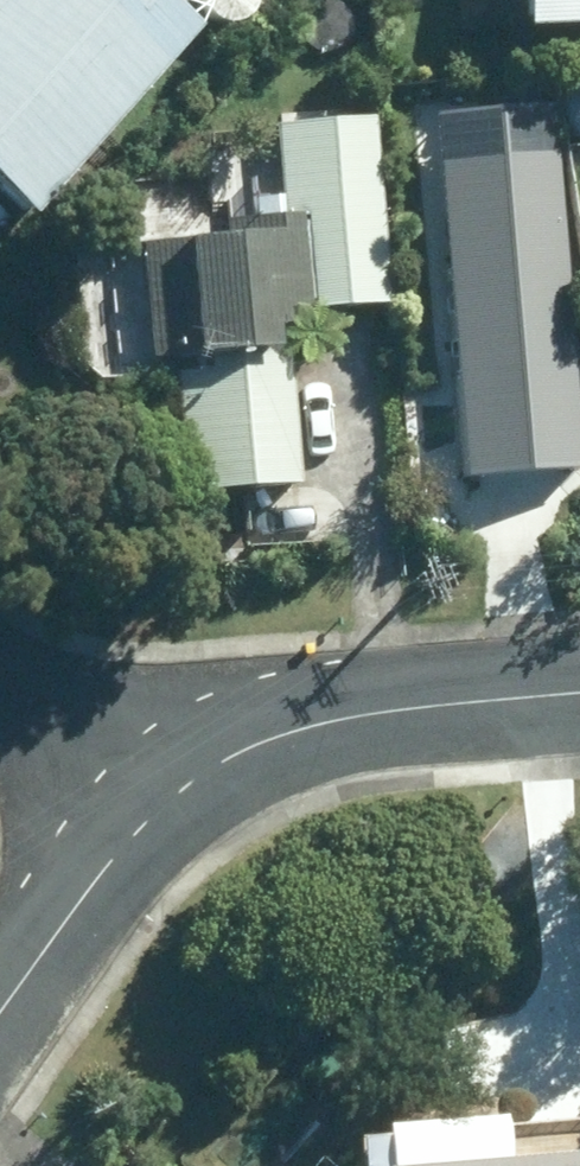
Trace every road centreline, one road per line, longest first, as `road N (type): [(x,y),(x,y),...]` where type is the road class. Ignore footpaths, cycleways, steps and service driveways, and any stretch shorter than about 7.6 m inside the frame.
road 1 (residential): [(146,819),(230,758),(301,729),(390,710),(579,694)]
road 2 (residential): [(0,1019),(146,819)]
road 3 (residential): [(0,685),(146,819)]

